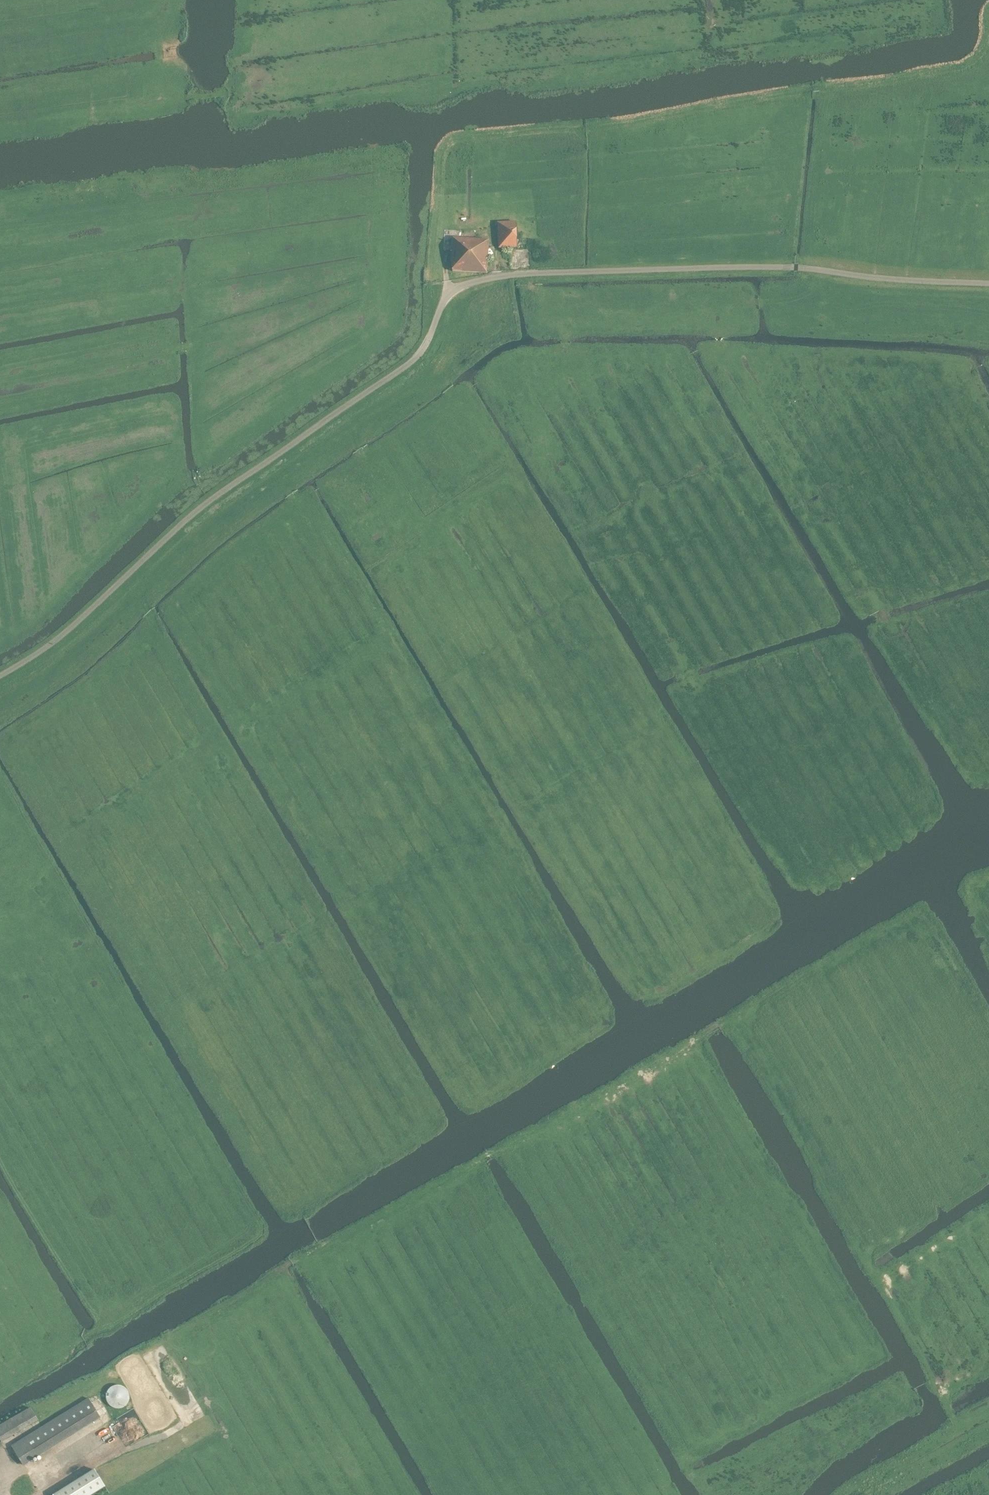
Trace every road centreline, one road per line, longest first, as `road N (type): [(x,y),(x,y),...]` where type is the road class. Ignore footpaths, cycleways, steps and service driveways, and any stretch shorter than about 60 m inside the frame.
road 1 (unclassified): [(988,282),(763,266),(532,273),(458,286),(413,360),(200,507),(62,634),(0,675)]

